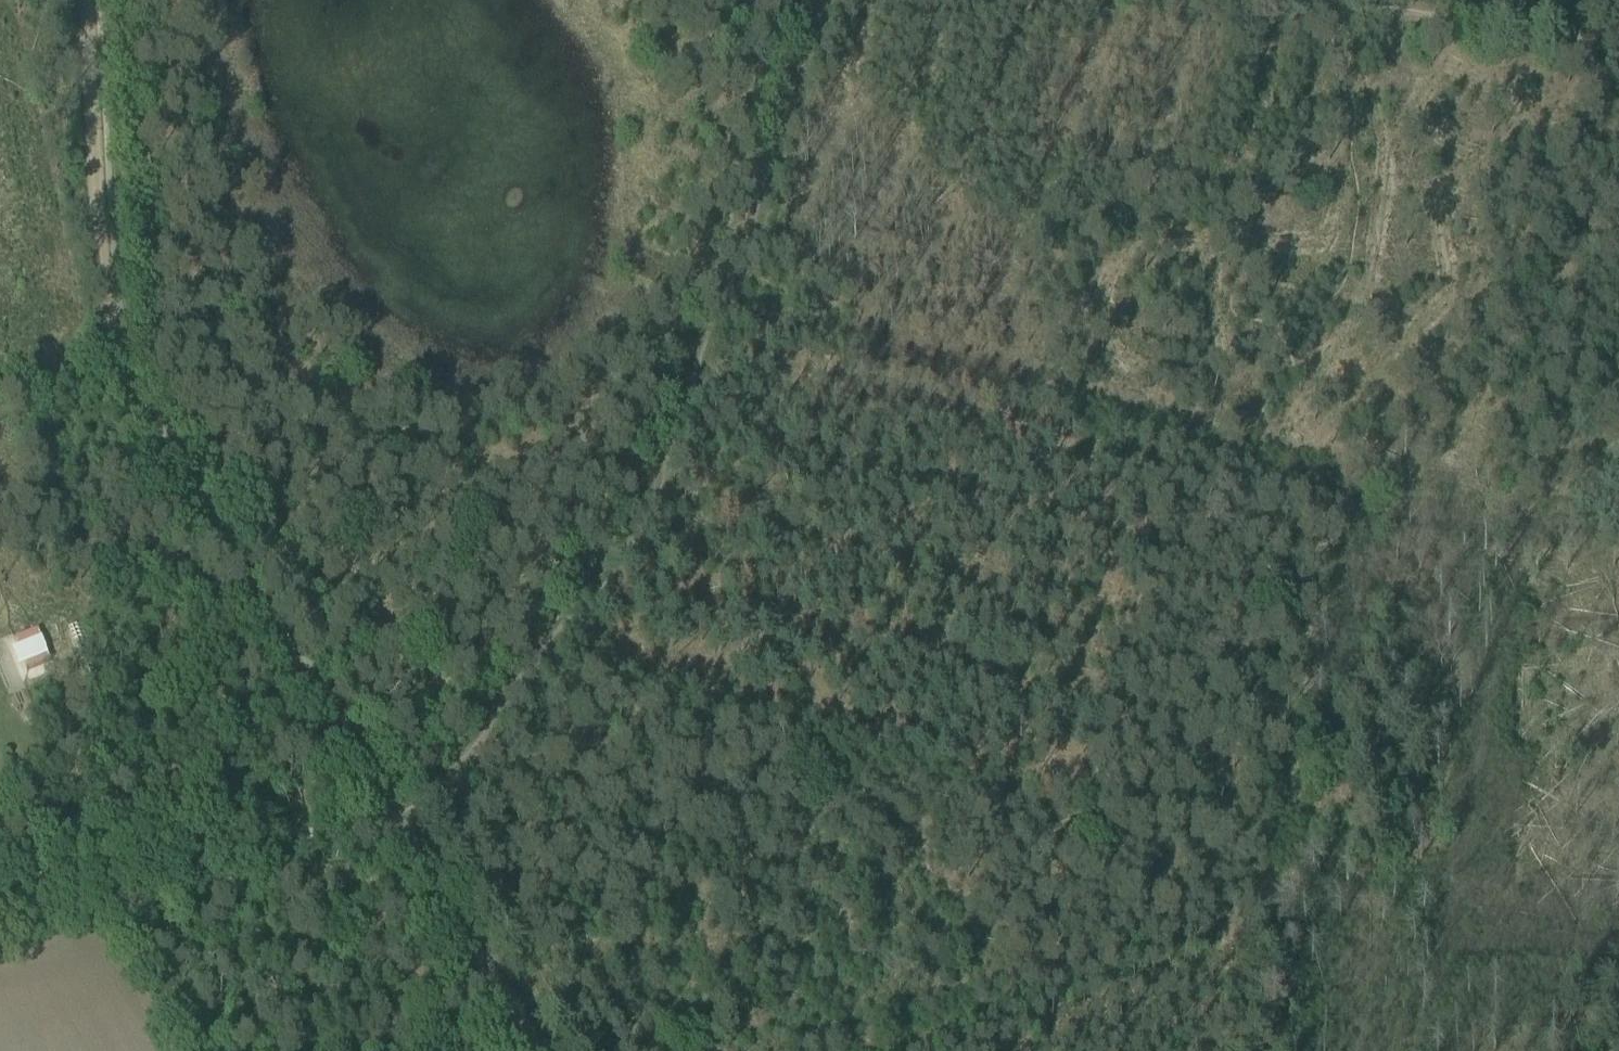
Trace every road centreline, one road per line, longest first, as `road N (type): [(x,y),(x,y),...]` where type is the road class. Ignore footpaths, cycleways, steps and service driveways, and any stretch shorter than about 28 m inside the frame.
road 1 (track): [(86,0),(105,322),(123,377),(372,794)]
road 2 (track): [(540,670),(660,502),(825,0)]
road 3 (track): [(388,802),(249,890),(161,917),(91,817)]
road 4 (track): [(404,825),(546,1050)]
road 5 (track): [(1359,11),(1618,34)]
road 6 (track): [(540,670),(404,825)]
road 7 (track): [(1216,0),(1359,11)]
road 8 (track): [(0,397),(117,357)]

